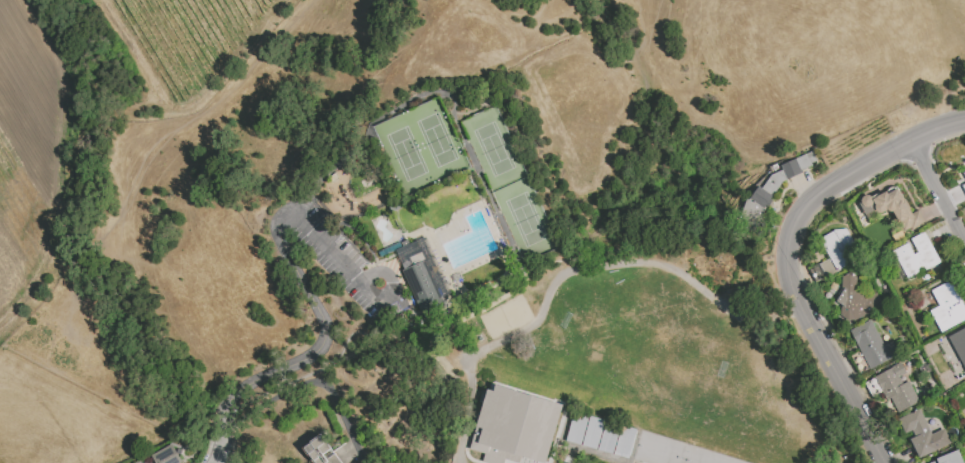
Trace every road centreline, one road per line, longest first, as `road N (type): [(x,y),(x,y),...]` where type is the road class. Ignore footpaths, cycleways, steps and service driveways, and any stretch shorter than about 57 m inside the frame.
road 1 (residential): [(964,121),(858,168),(809,199),(790,229),(791,283),(885,462)]
road 2 (residential): [(227,427),(232,397),(314,351),(326,334),(279,241),(276,226),(289,211),(354,274),(380,284)]
road 3 (residential): [(213,462),(234,418),(310,377),(332,385),(361,462)]

